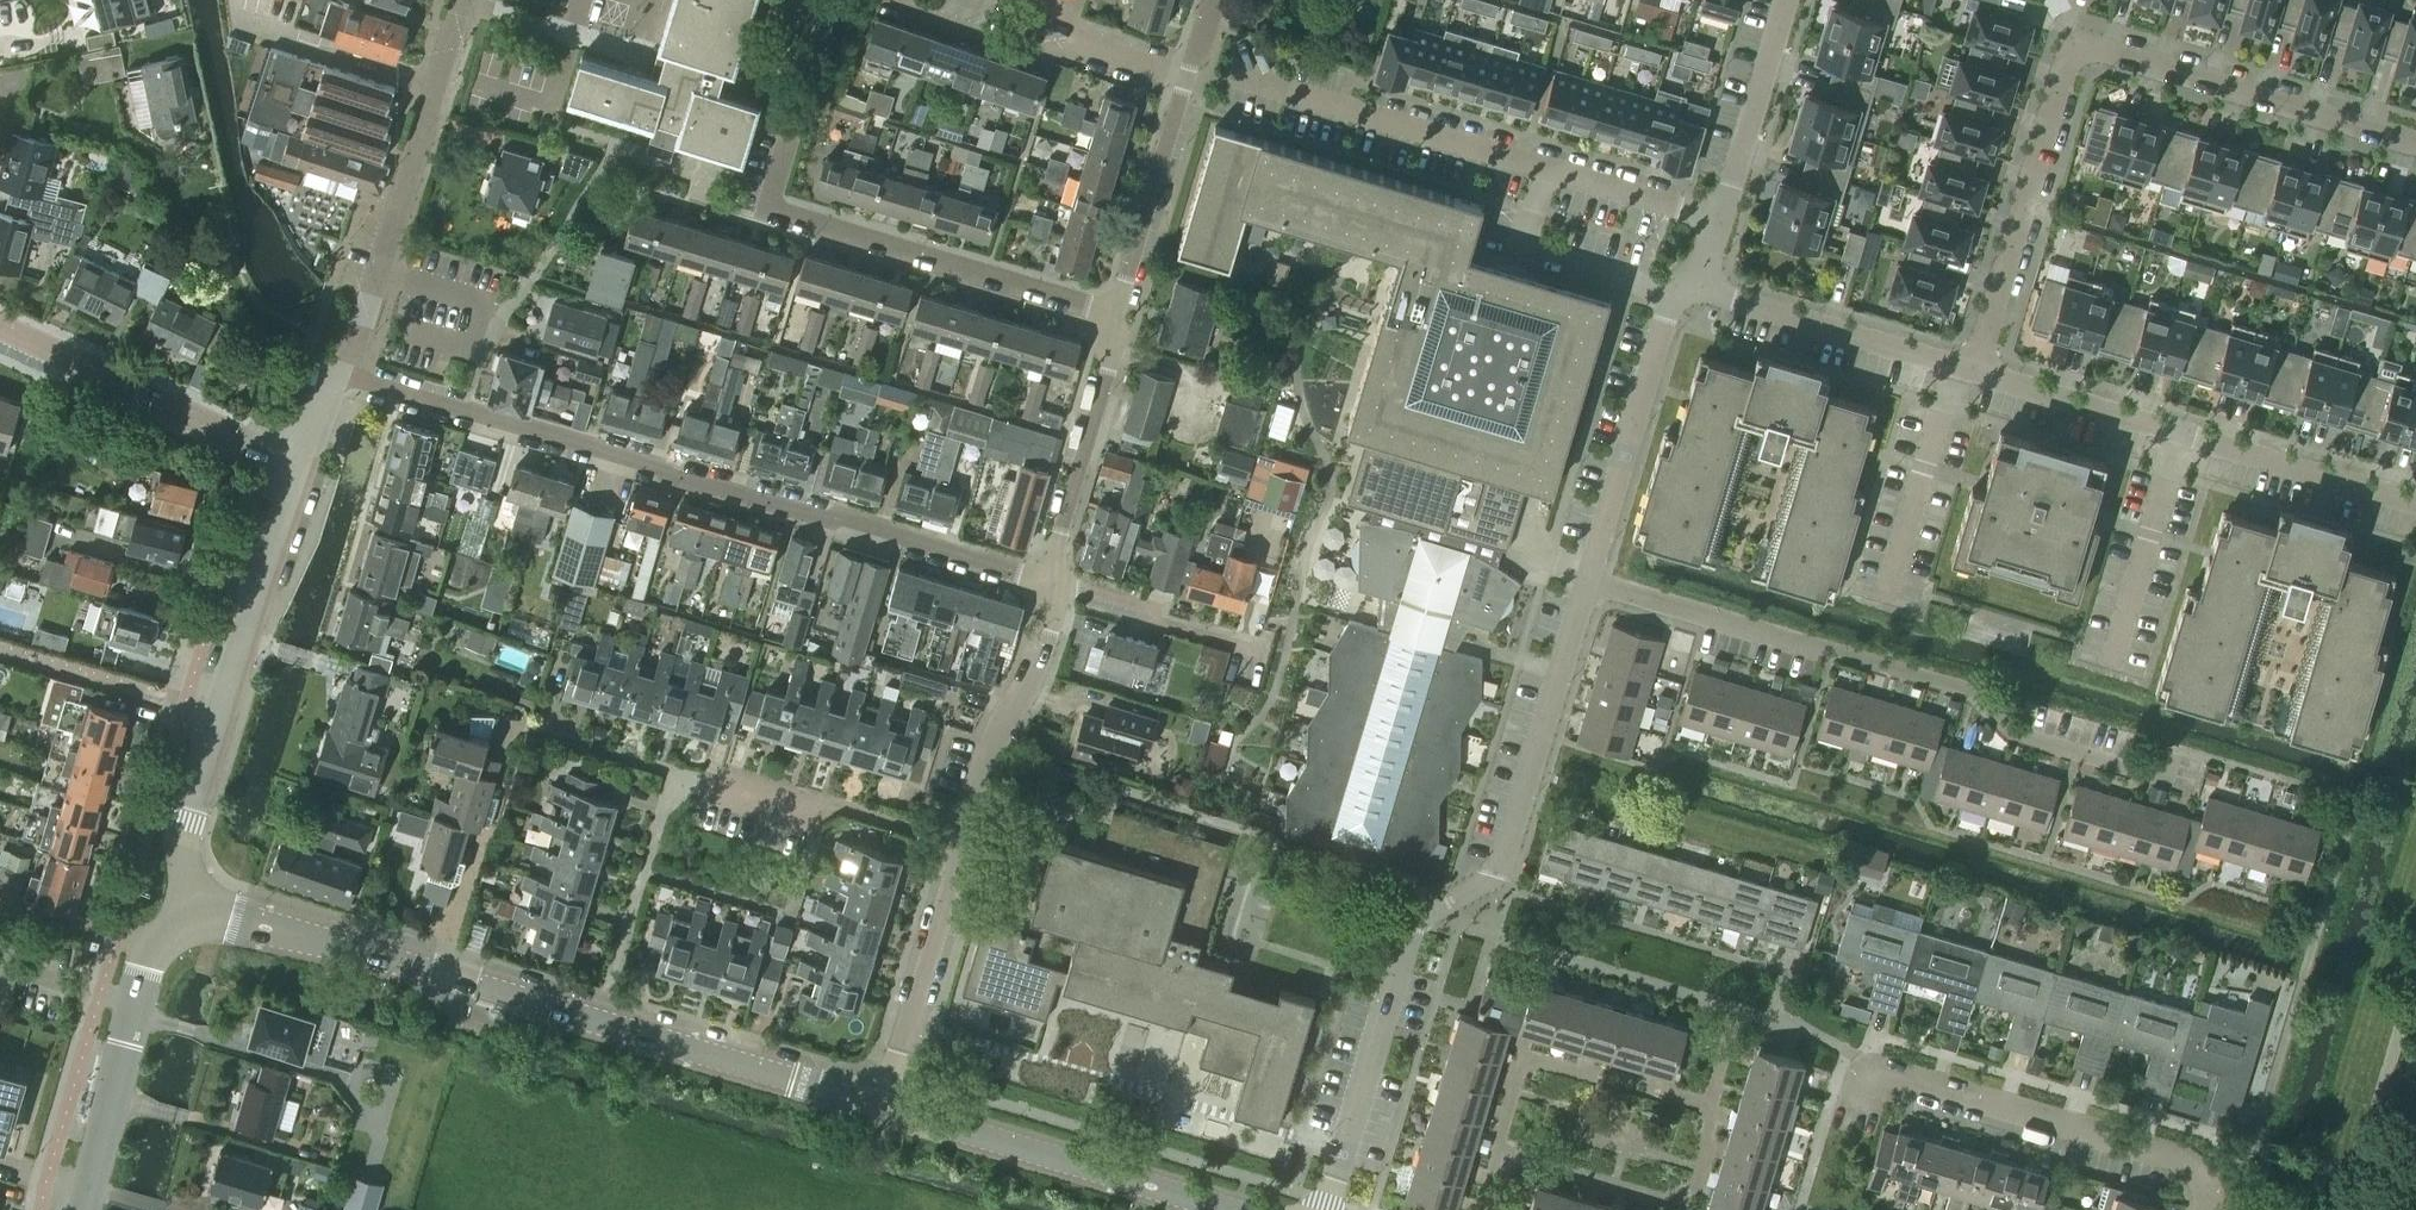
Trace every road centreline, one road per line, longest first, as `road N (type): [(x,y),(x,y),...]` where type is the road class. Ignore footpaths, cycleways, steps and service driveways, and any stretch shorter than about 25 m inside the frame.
road 1 (residential): [(1065,588),(338,372)]
road 2 (tertiary): [(886,1112),(254,923),(191,920)]
road 3 (tertiary): [(1326,1209),(1419,934),(1468,902),(1504,862),(1587,580)]
road 4 (residential): [(1974,370),(2075,47),(2415,143)]
road 5 (residential): [(1587,580),(1971,690),(2015,735),(2133,770),(2154,771),(2169,758)]
road 6 (residential): [(1723,226),(1253,90)]
road 7 (residential): [(191,920),(183,876),(186,820),(298,462)]
road 8 (residential): [(2415,502),(1974,370)]
road 9 (residential): [(1123,320),(773,220),(768,211),(787,139)]
road 10 (residential): [(962,844),(539,732)]
road 11 (residential): [(2212,1209),(2208,1184),(2193,1169),(1889,1079),(1865,1090),(1853,1134)]
road 12 (unclassified): [(462,0),(364,318),(338,372)]
road 13 (tertiary): [(1232,1209),(886,1112)]
road 14 (residential): [(298,462),(0,324)]
road 15 (tertiary): [(83,1209),(153,945),(191,920)]
road 16 (tertiary): [(1587,580),(1680,289)]
road 17 (residential): [(1974,370),(1680,289)]
road 18 (residential): [(886,1112),(962,844)]
road 19 (residential): [(962,844),(990,753),(1042,670),(1065,588)]
road 20 (residential): [(1065,588),(1064,531),(1123,320)]
road 21 (residential): [(1123,320),(1194,75)]
road 22 (tertiary): [(1723,226),(1790,0)]
road 23 (residential): [(1065,588),(1262,644)]
road 24 (residential): [(898,0),(901,9),(1034,55),(1079,42)]
road 25 (residential): [(1079,42),(1194,75)]

